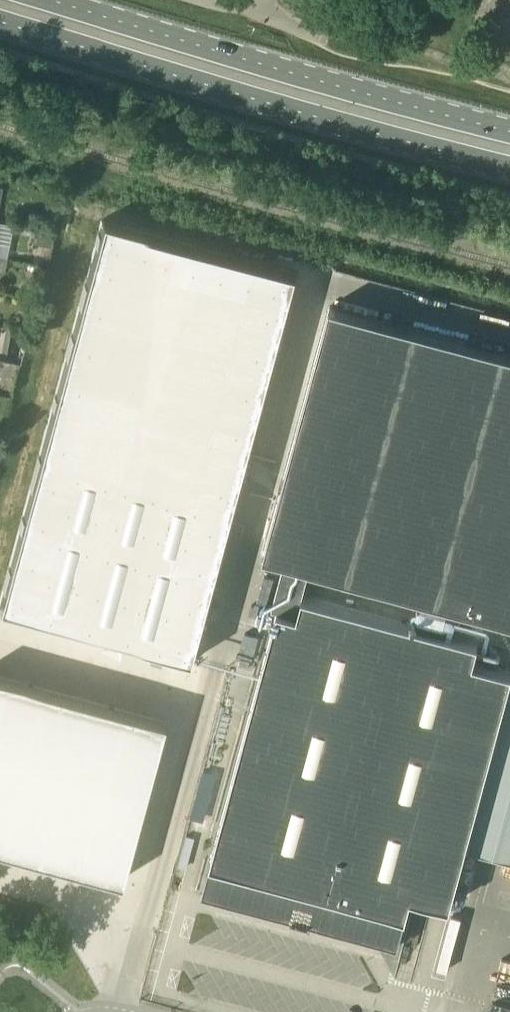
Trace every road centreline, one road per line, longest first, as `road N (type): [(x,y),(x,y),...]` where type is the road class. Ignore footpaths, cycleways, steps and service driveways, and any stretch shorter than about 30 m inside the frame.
road 1 (primary): [(0,22),(509,167)]
road 2 (primary): [(509,131),(45,0)]

